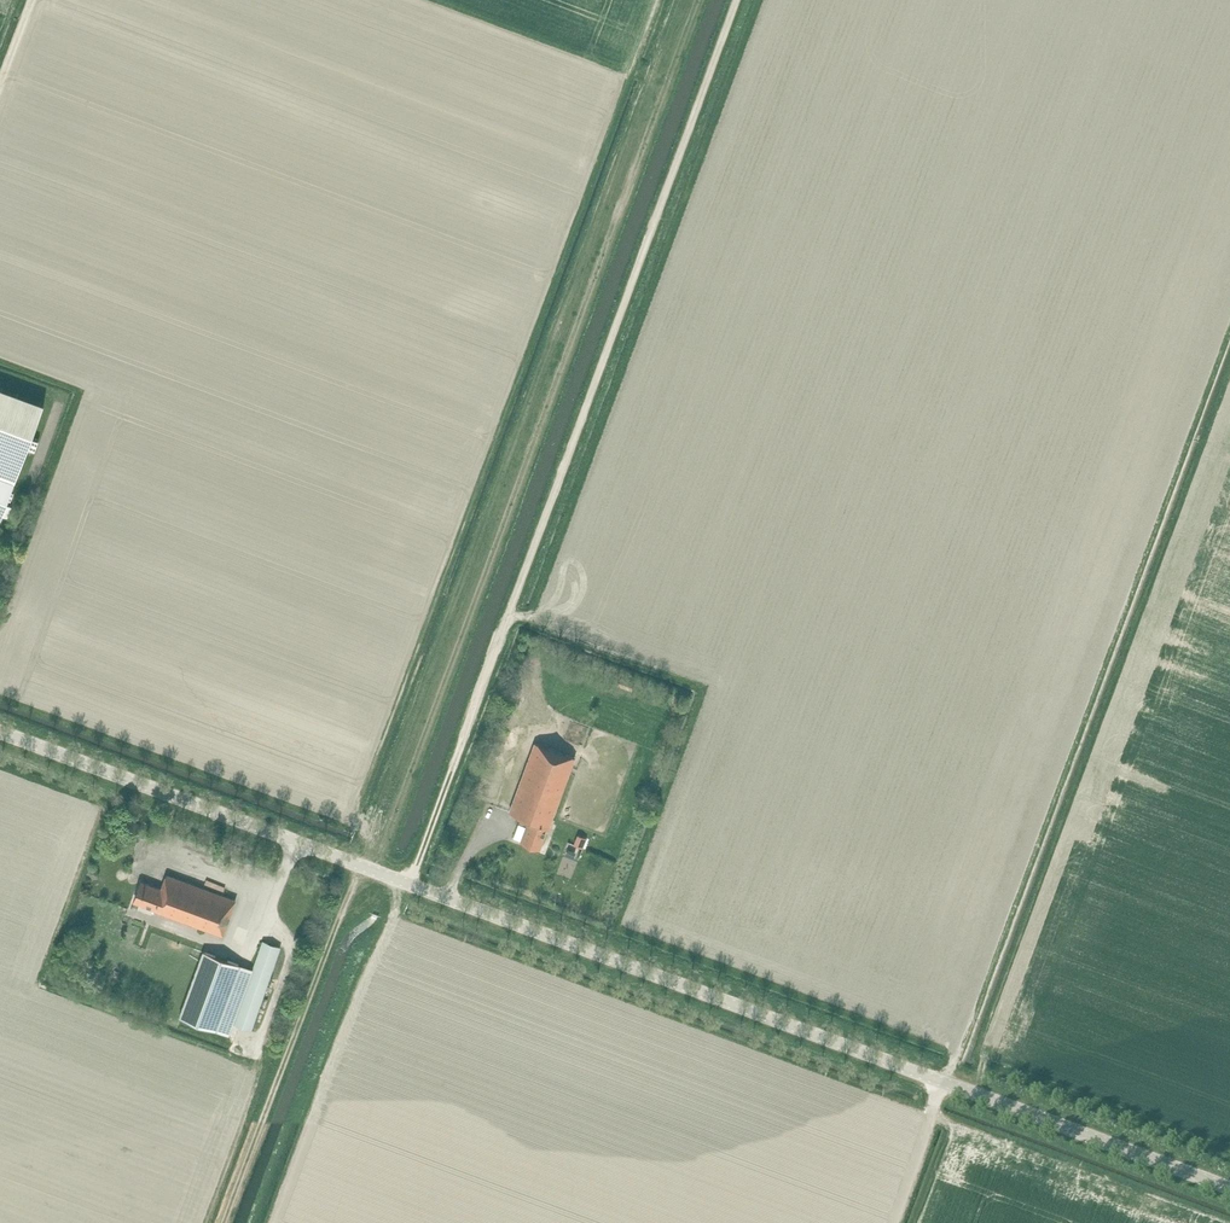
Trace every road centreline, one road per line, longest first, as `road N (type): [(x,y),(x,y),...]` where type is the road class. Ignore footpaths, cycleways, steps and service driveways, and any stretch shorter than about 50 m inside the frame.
road 1 (tertiary): [(1229,1189),(0,733)]
road 2 (track): [(739,0),(413,885)]
road 3 (track): [(225,1222),(359,864)]

